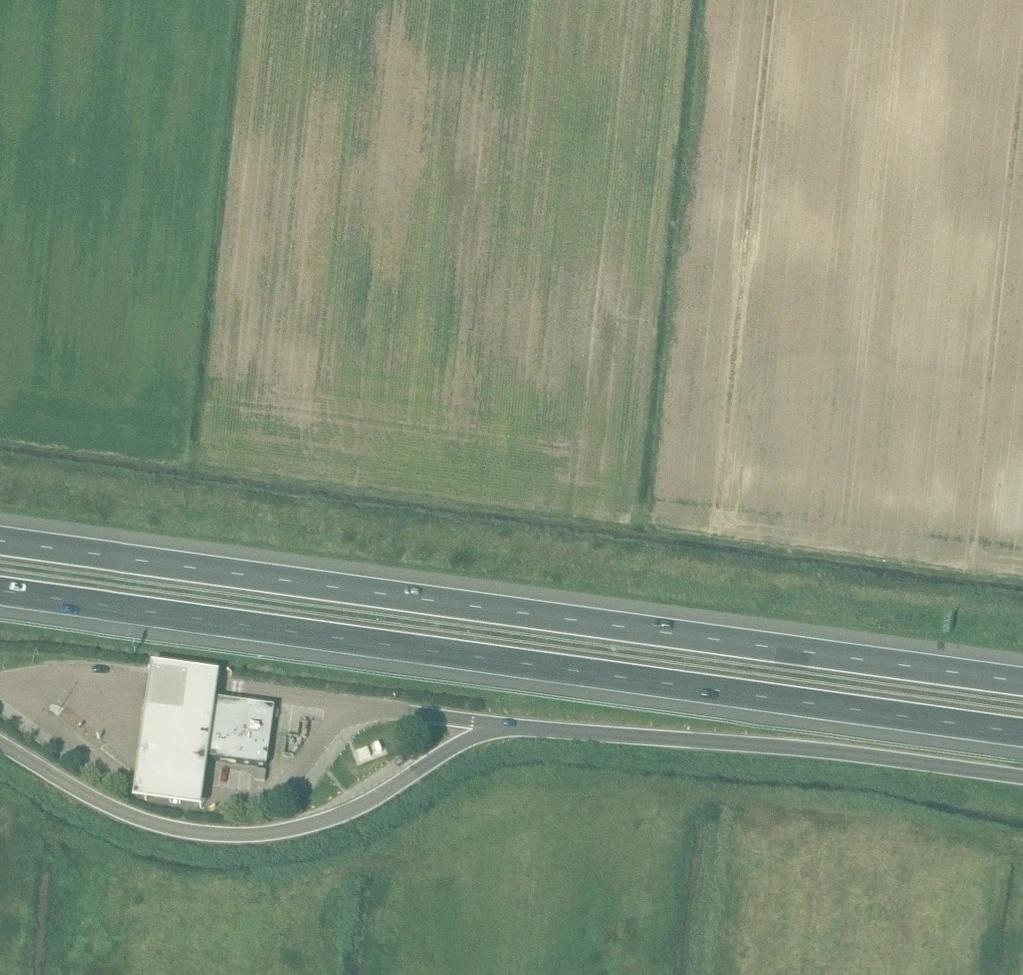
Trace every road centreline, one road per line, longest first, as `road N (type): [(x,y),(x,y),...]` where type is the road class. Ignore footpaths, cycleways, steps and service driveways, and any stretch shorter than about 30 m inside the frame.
road 1 (motorway): [(0,590),(1022,731)]
road 2 (motorway): [(1022,680),(0,540)]

